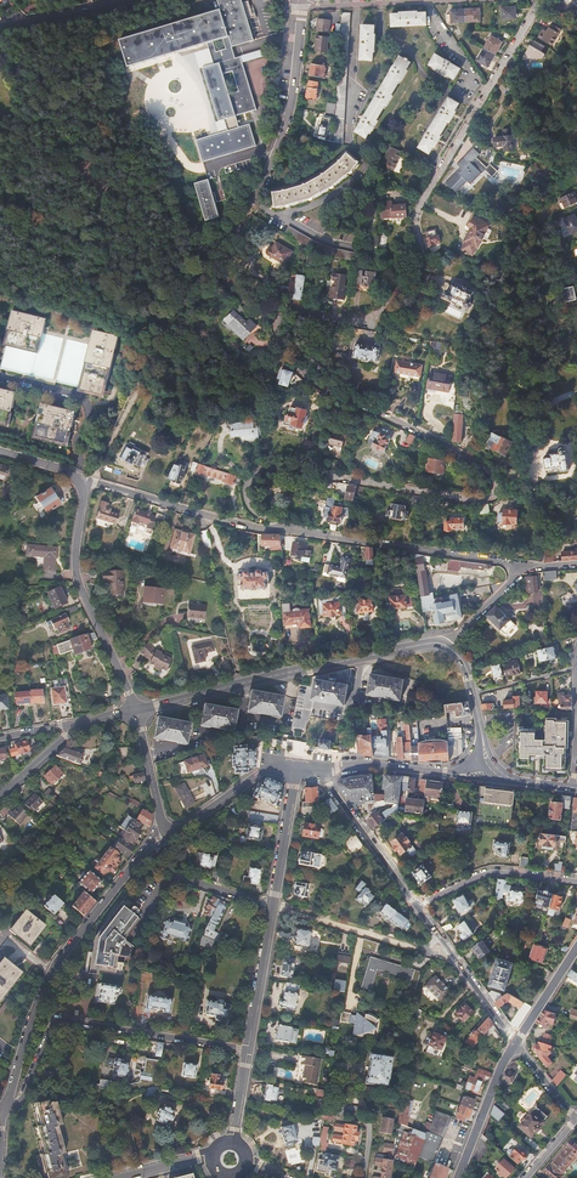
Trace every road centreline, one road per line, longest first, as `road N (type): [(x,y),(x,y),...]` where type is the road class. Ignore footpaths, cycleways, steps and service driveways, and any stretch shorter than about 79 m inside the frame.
road 1 (residential): [(485,99),(420,209),(425,280),(362,310),(287,311),(282,328),(303,375),(483,466),(498,480),(497,491),(489,498),(394,490),(263,467),(247,484),(251,505),(283,532)]
road 2 (residential): [(11,1104),(57,963),(166,830)]
road 3 (residential): [(11,1104),(26,1093),(60,1021),(248,1051)]
road 4 (residential): [(283,532),(526,565)]
road 5 (residential): [(89,483),(74,557),(79,587),(136,710)]
road 6 (primary): [(443,644),(242,684)]
road 7 (residential): [(258,198),(289,112),(302,0)]
road 8 (residential): [(242,684),(201,517)]
road 9 (residential): [(417,906),(318,769)]
road 10 (residential): [(576,881),(485,874),(417,906)]
road 11 (residential): [(273,906),(420,950)]
road 12 (residential): [(166,830),(183,828),(269,768),(295,768)]
road 13 (secondary): [(457,1177),(516,1042)]
road 14 (residential): [(248,1051),(273,906)]
road 15 (residential): [(144,909),(171,880),(273,906)]
road 16 (residential): [(295,768),(273,906)]
road 17 (residential): [(0,25),(135,0)]
road 18 (residential): [(444,774),(372,764),(318,769)]
road 19 (residential): [(166,830),(136,710)]
road 20 (residential): [(516,1042),(443,943)]

